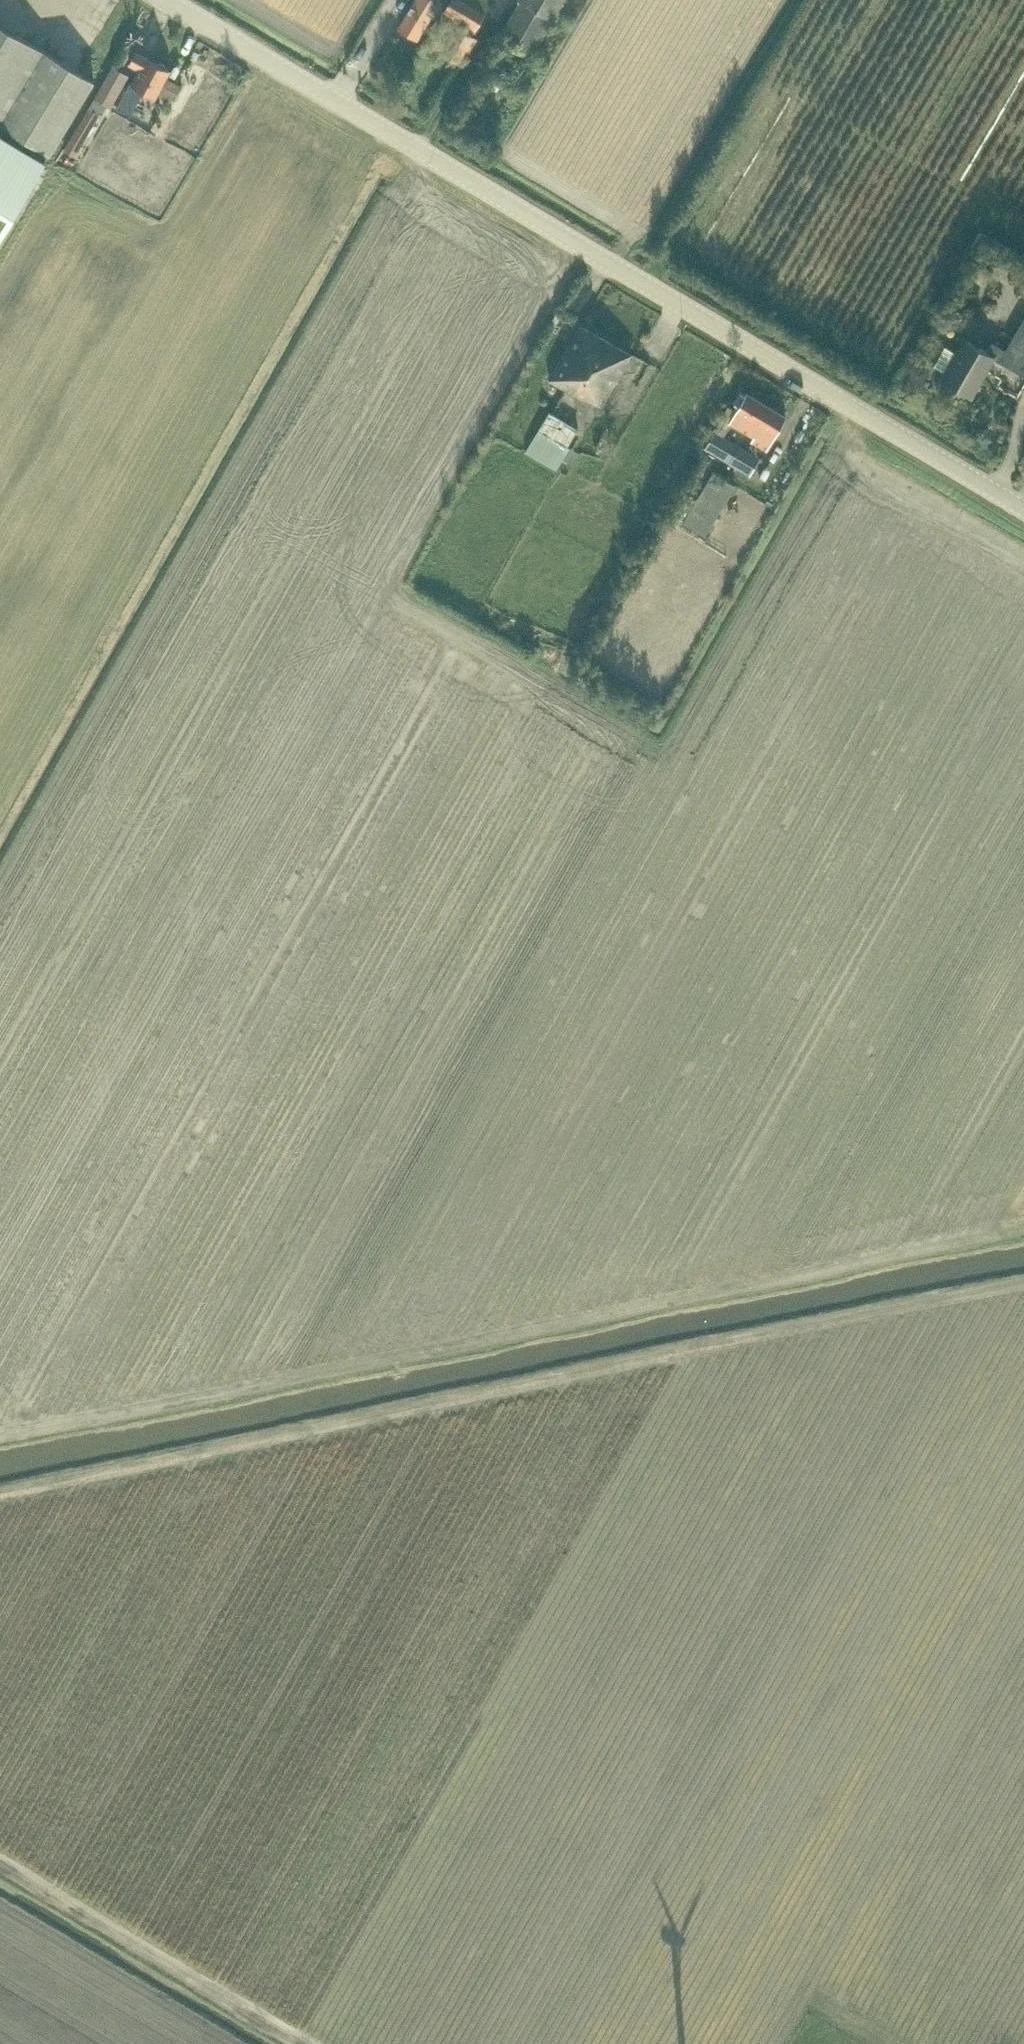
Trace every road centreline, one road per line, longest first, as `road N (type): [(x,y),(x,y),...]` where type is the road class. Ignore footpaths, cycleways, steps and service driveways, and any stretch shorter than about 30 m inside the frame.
road 1 (unclassified): [(1023,507),(168,0)]

